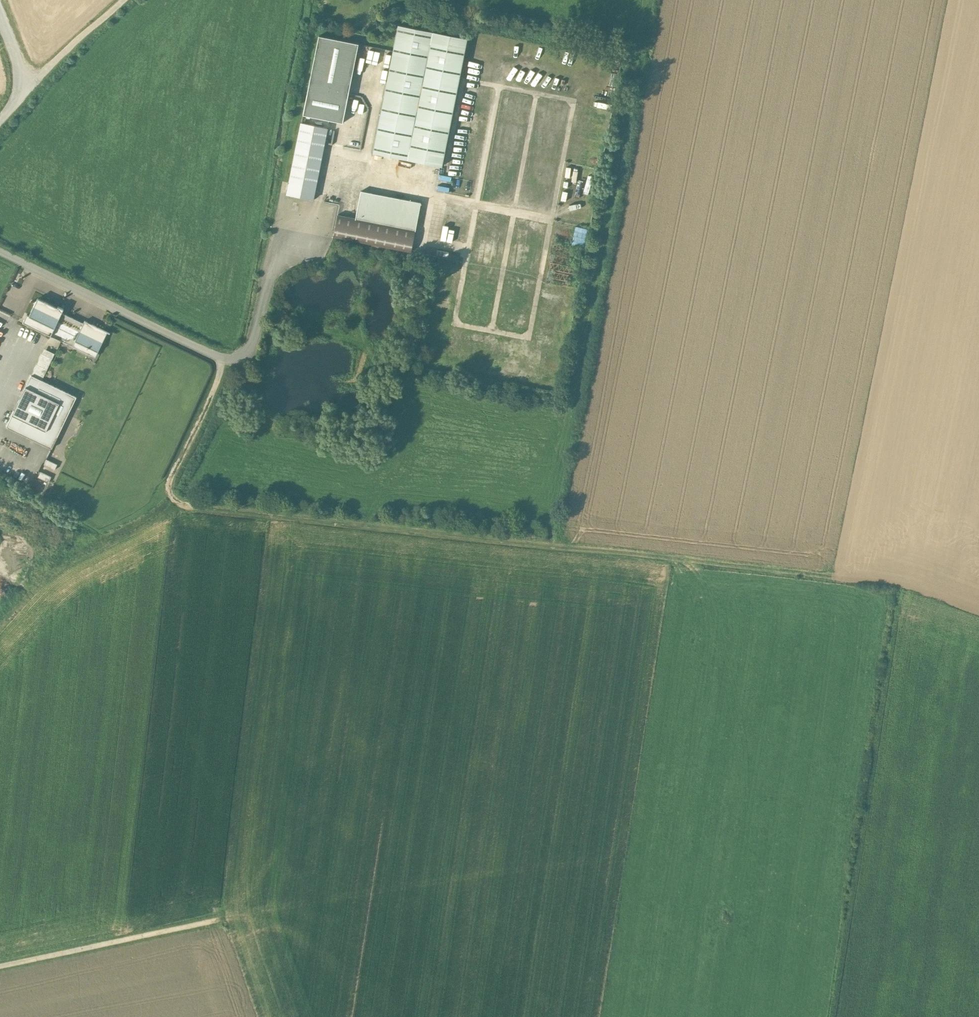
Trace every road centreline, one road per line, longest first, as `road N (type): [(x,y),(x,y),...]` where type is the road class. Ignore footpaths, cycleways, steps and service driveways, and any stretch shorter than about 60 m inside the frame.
road 1 (track): [(219,356),(222,371),(170,482),(179,503),(726,566)]
road 2 (unclassified): [(0,121),(33,87),(0,8)]
road 3 (track): [(33,87),(128,0)]

